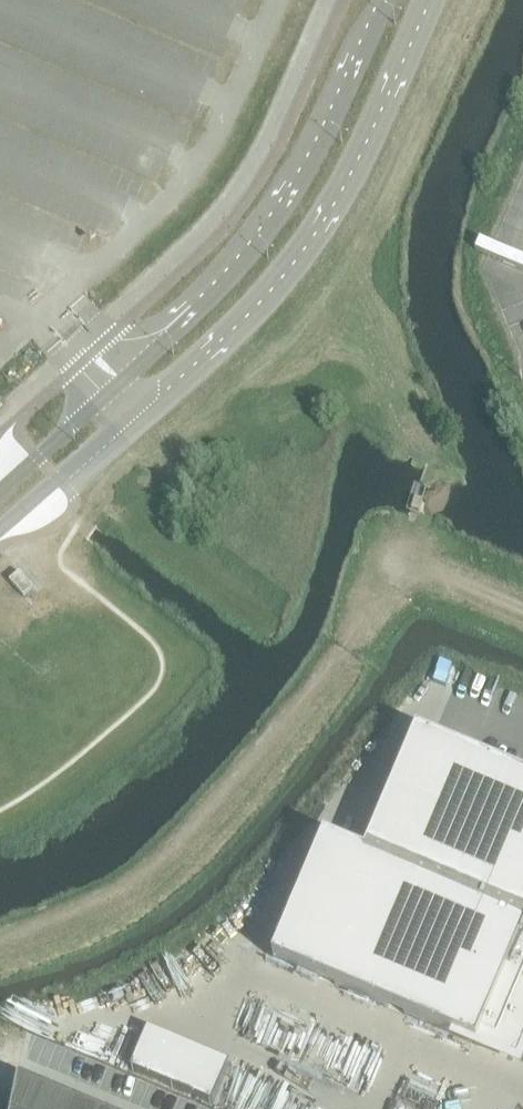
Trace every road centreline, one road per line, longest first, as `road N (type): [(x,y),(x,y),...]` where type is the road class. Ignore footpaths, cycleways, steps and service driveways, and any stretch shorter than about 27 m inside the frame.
road 1 (unclassified): [(0,529),(250,313),(295,263),(356,163),(431,0)]
road 2 (unclassified): [(385,0),(265,226),(122,381),(0,490)]

